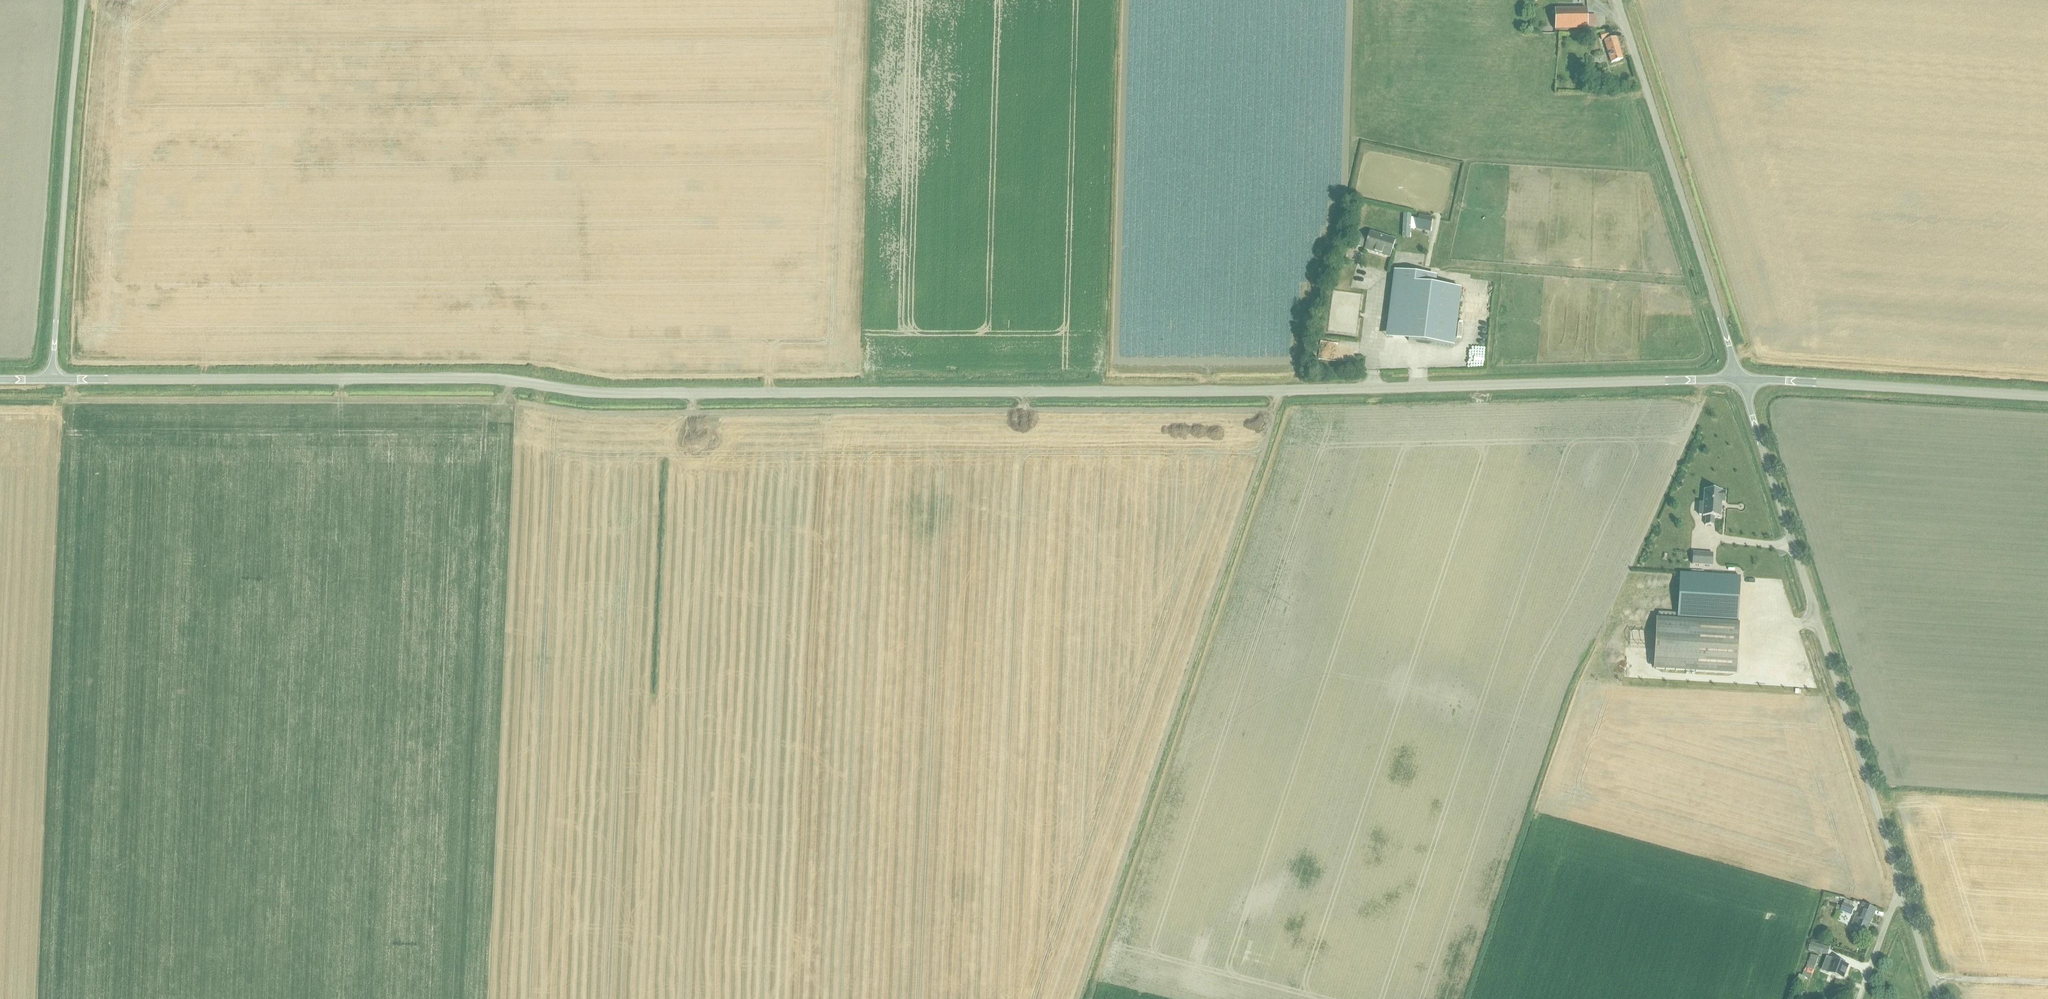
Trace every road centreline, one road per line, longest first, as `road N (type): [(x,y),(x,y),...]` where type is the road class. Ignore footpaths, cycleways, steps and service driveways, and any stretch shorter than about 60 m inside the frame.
road 1 (unclassified): [(53,378),(469,379),(619,395),(1740,378)]
road 2 (unclassified): [(1903,898),(1740,378)]
road 3 (unclassified): [(1740,378),(1616,0)]
road 4 (unclassified): [(53,378),(85,0)]
road 5 (unclassified): [(1740,378),(2047,396)]

